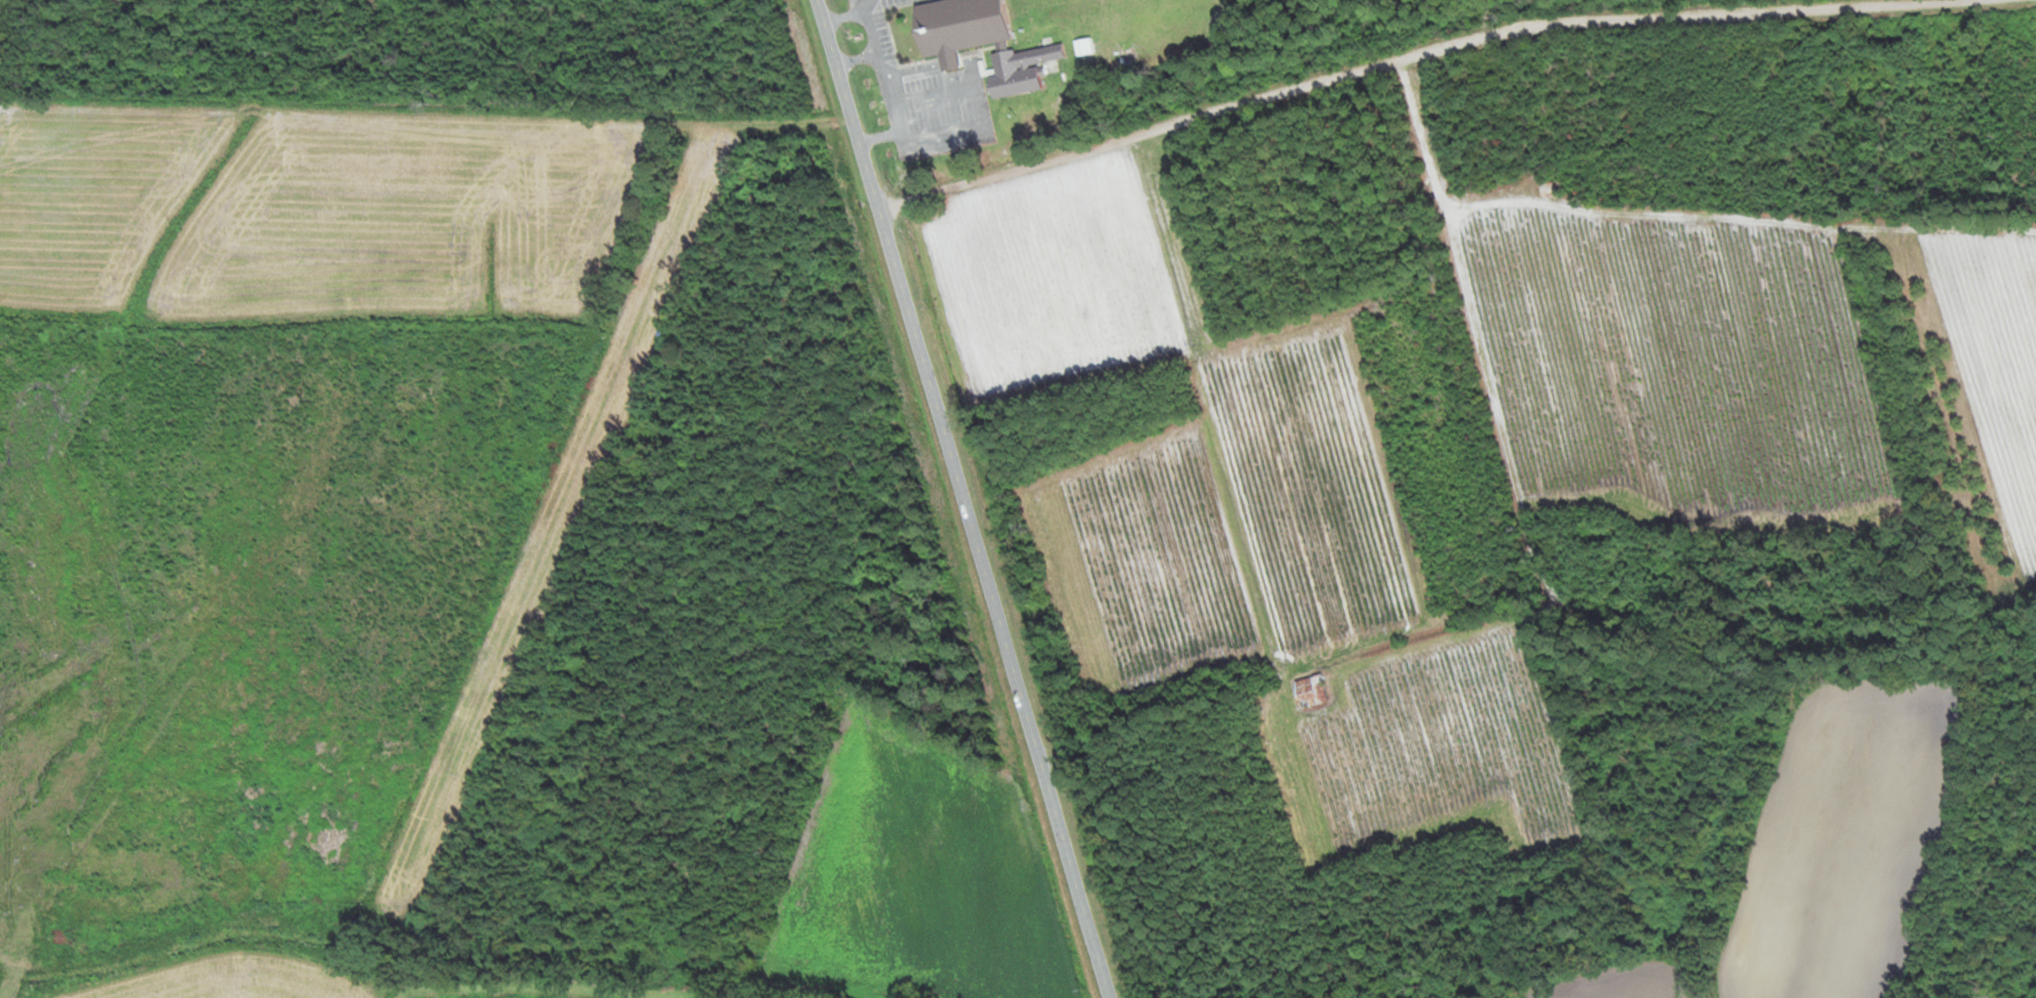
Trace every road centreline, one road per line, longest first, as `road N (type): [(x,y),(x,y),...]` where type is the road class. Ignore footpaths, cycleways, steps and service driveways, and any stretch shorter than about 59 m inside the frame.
road 1 (residential): [(879,205),(1509,34),(2014,0)]
road 2 (secondary): [(1111,997),(819,0)]

